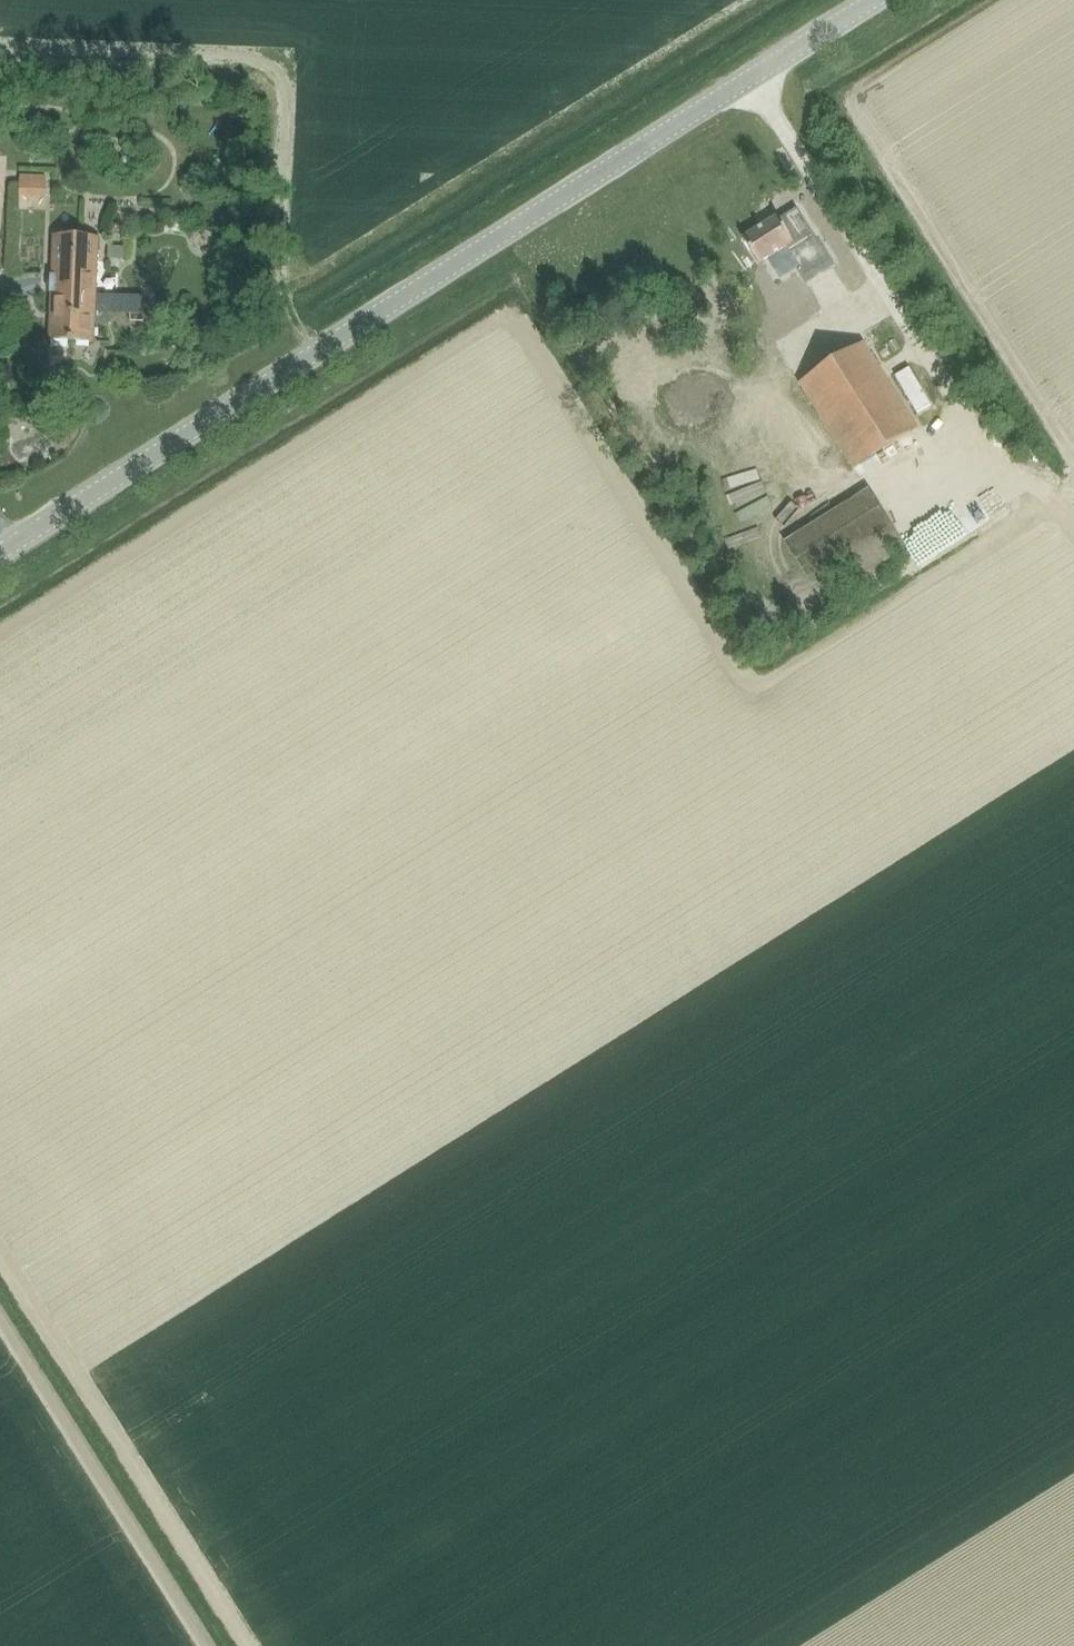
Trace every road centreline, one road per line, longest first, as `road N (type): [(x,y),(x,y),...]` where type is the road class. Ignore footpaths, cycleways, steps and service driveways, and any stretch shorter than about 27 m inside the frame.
road 1 (unclassified): [(0,553),(874,0)]

